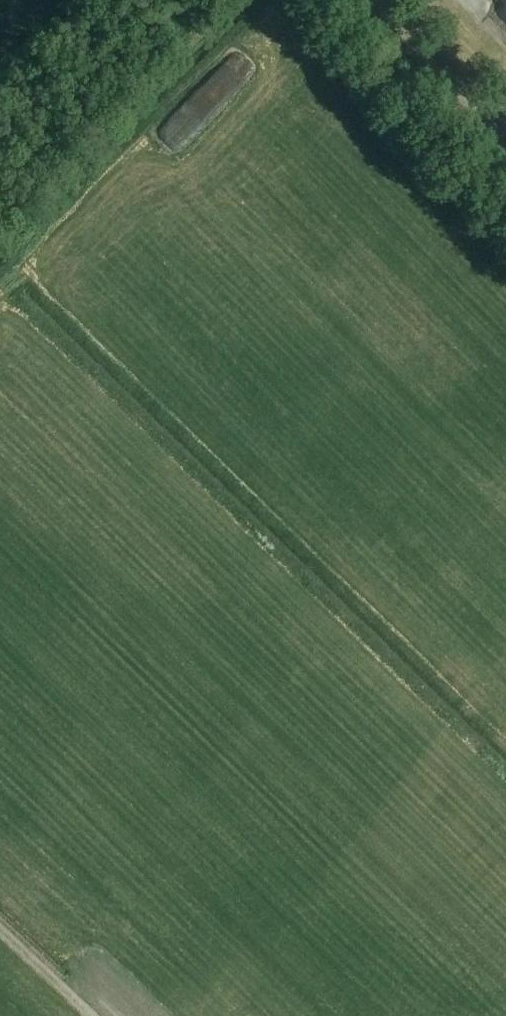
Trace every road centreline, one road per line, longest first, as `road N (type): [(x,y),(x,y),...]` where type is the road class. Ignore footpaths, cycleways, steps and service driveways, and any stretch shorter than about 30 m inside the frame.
road 1 (unclassified): [(505,102),(410,0)]

